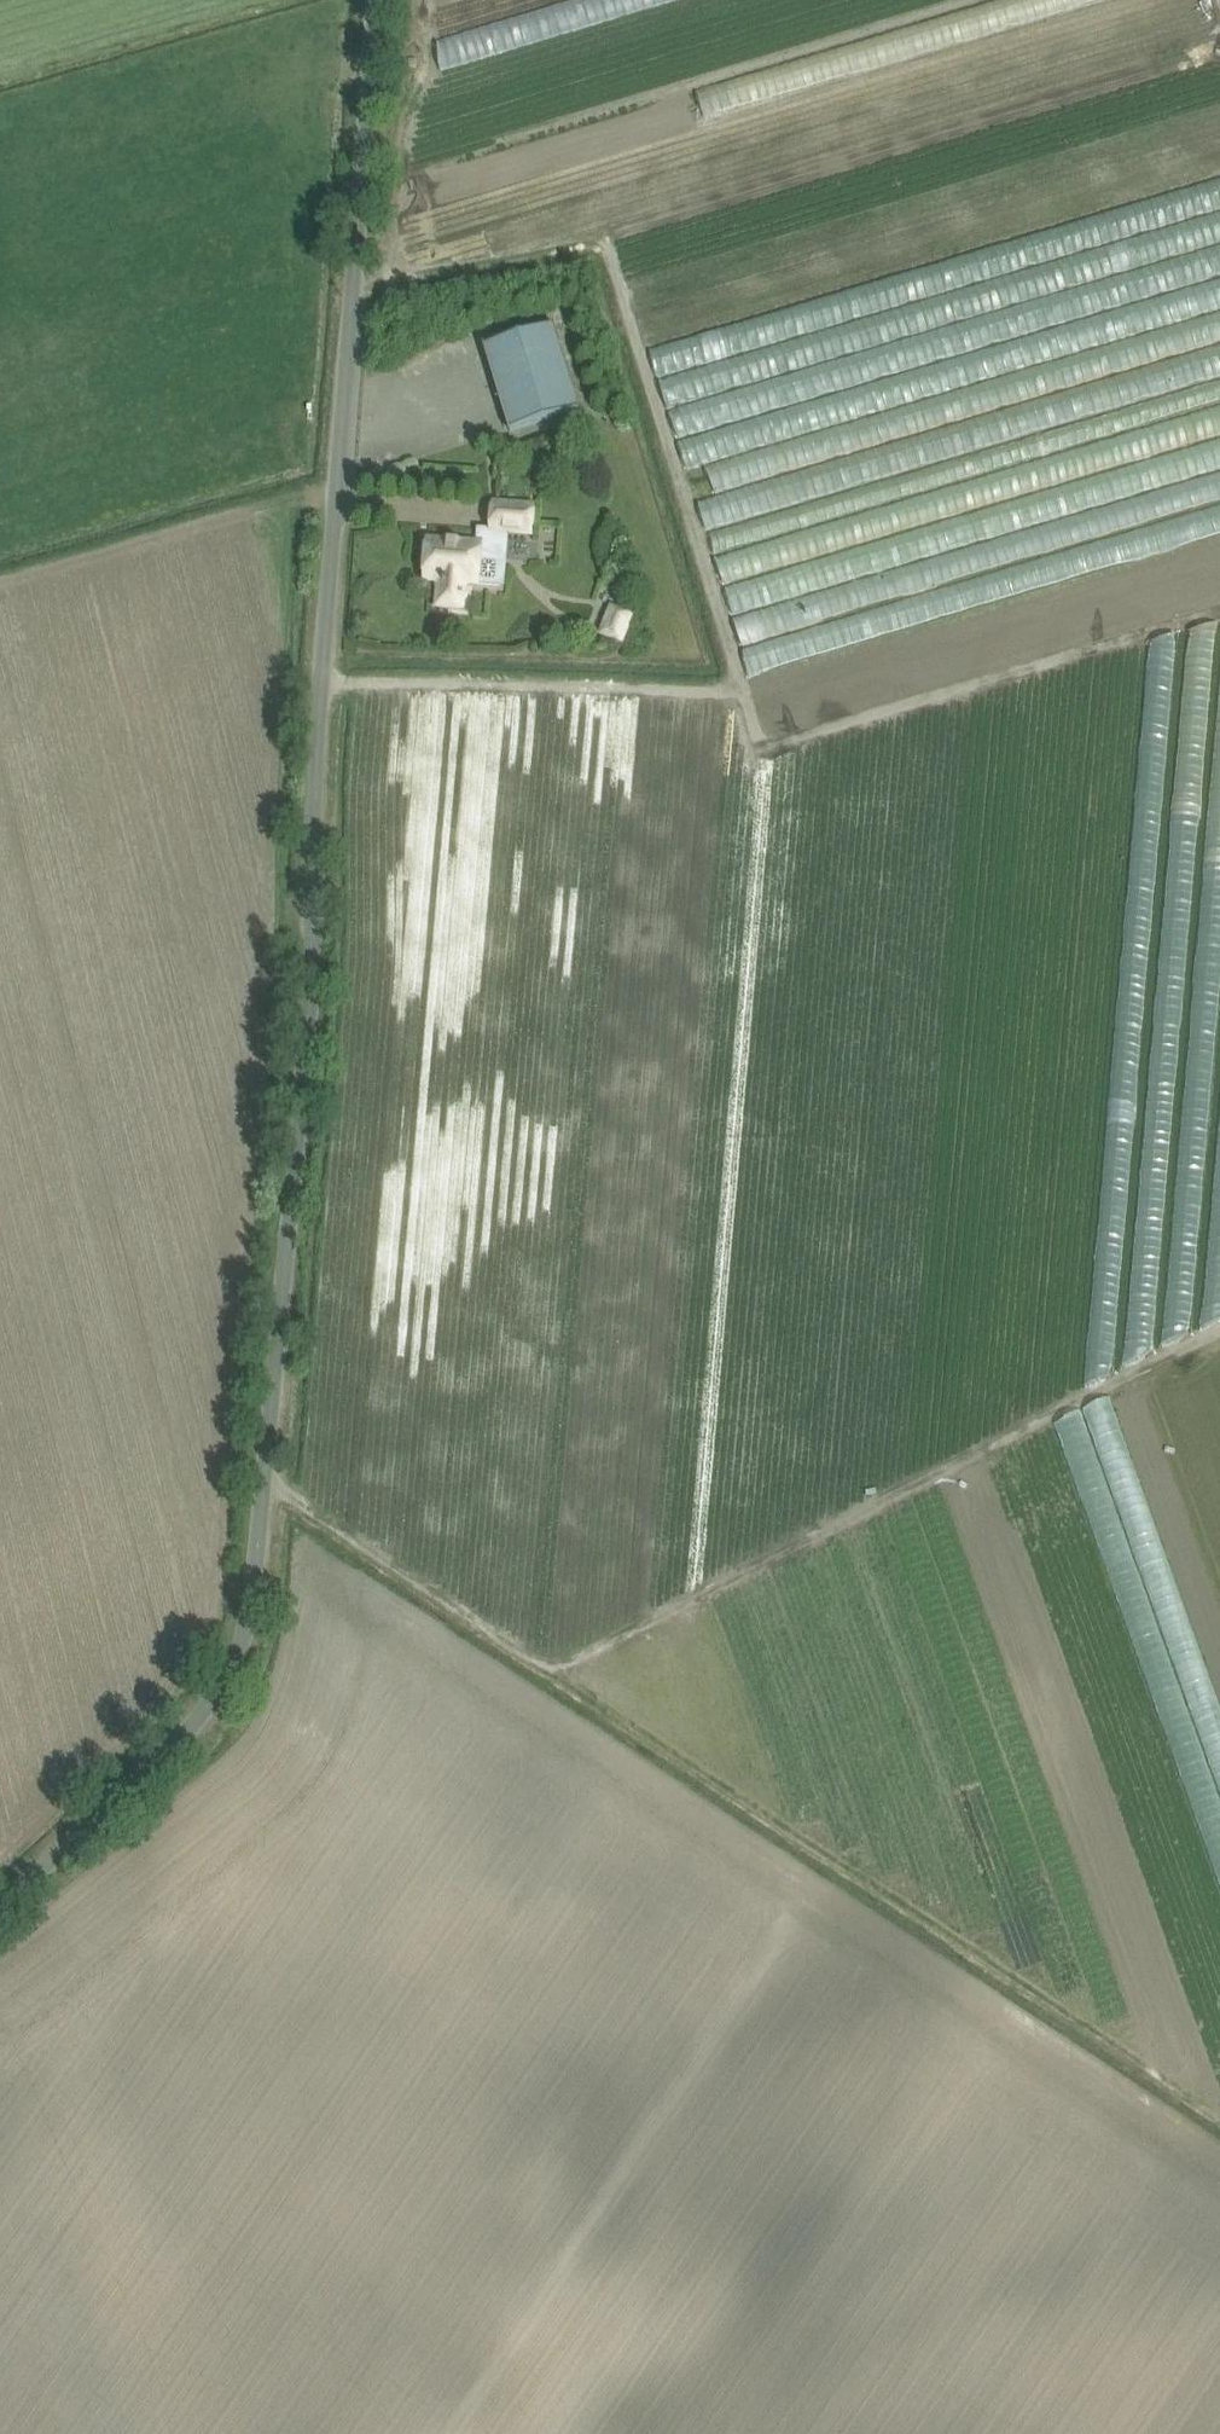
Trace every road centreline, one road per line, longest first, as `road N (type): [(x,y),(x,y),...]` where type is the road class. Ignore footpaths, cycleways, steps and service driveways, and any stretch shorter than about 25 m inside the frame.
road 1 (unclassified): [(0,1903),(215,1695),(246,1609),(377,0)]

